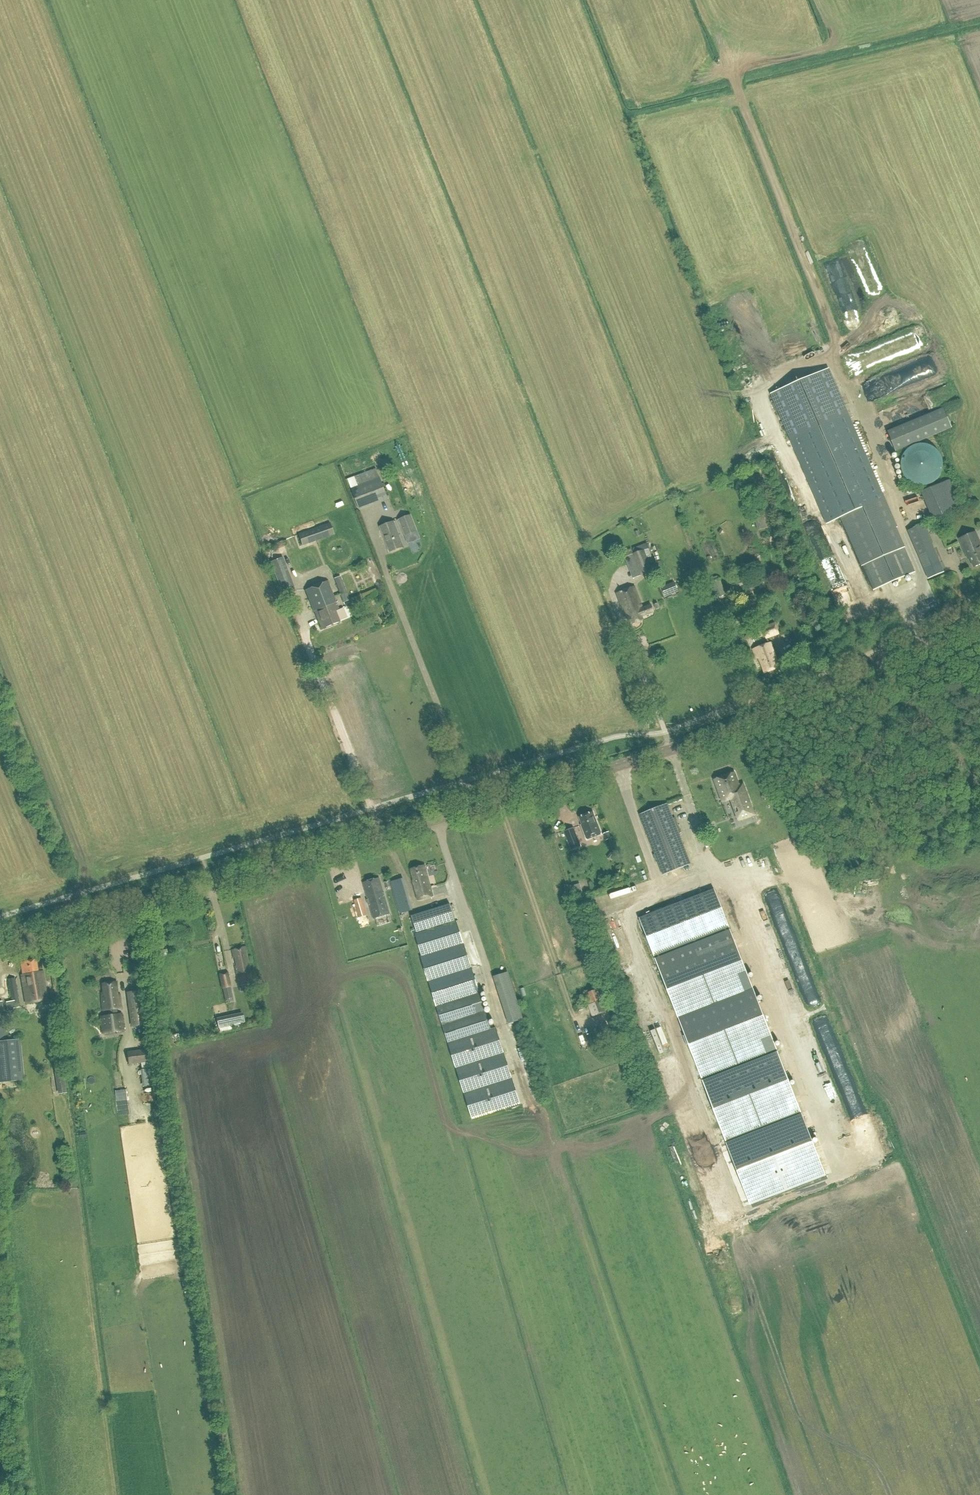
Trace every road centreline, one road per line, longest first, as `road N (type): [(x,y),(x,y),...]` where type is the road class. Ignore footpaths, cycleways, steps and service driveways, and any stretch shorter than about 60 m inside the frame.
road 1 (tertiary): [(0,945),(662,752),(979,622)]
road 2 (track): [(871,668),(902,715),(948,748),(979,824)]

